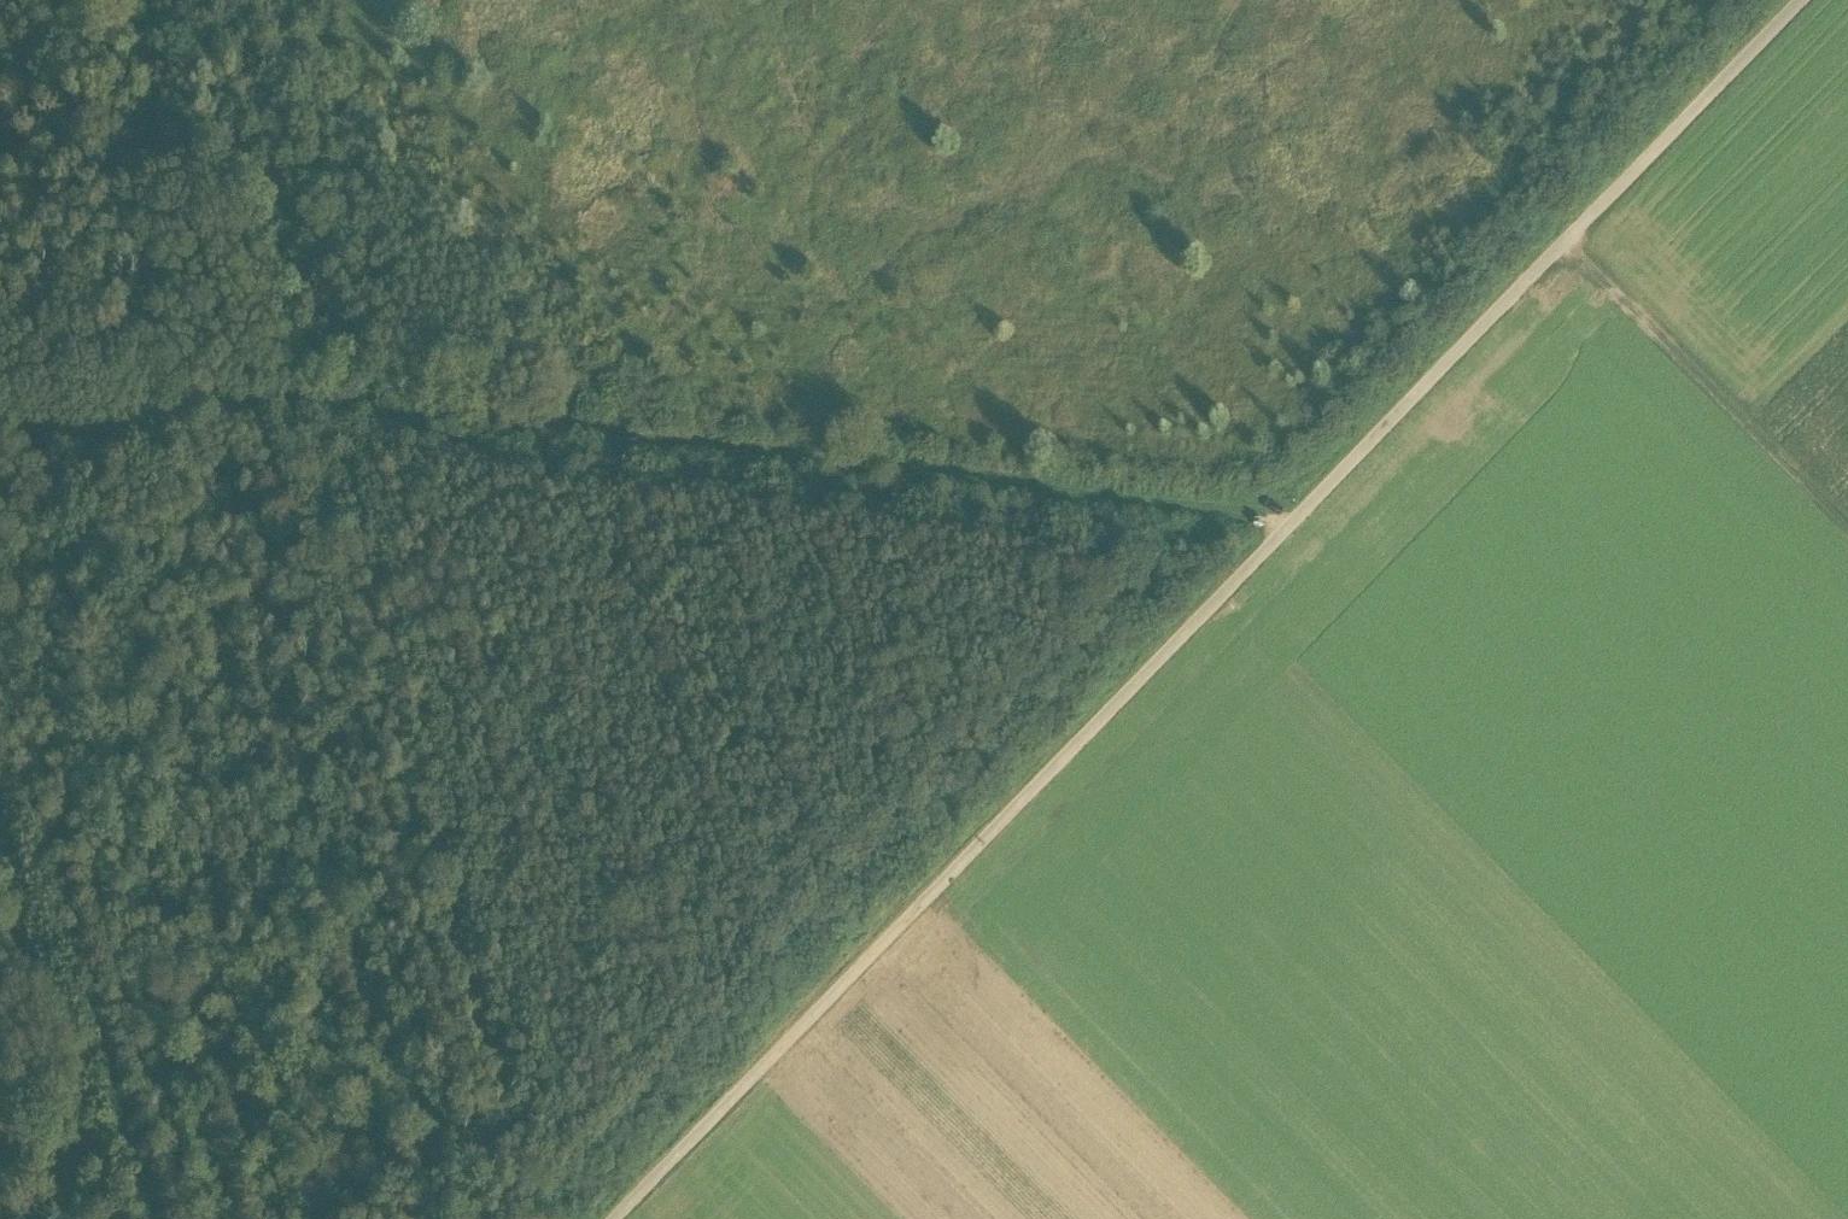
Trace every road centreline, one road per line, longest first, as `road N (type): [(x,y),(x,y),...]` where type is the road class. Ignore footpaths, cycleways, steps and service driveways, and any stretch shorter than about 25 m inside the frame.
road 1 (track): [(1803,0),(616,1218)]
road 2 (track): [(0,416),(262,394),(1253,524),(1282,534)]
road 3 (track): [(1568,239),(1847,522)]

